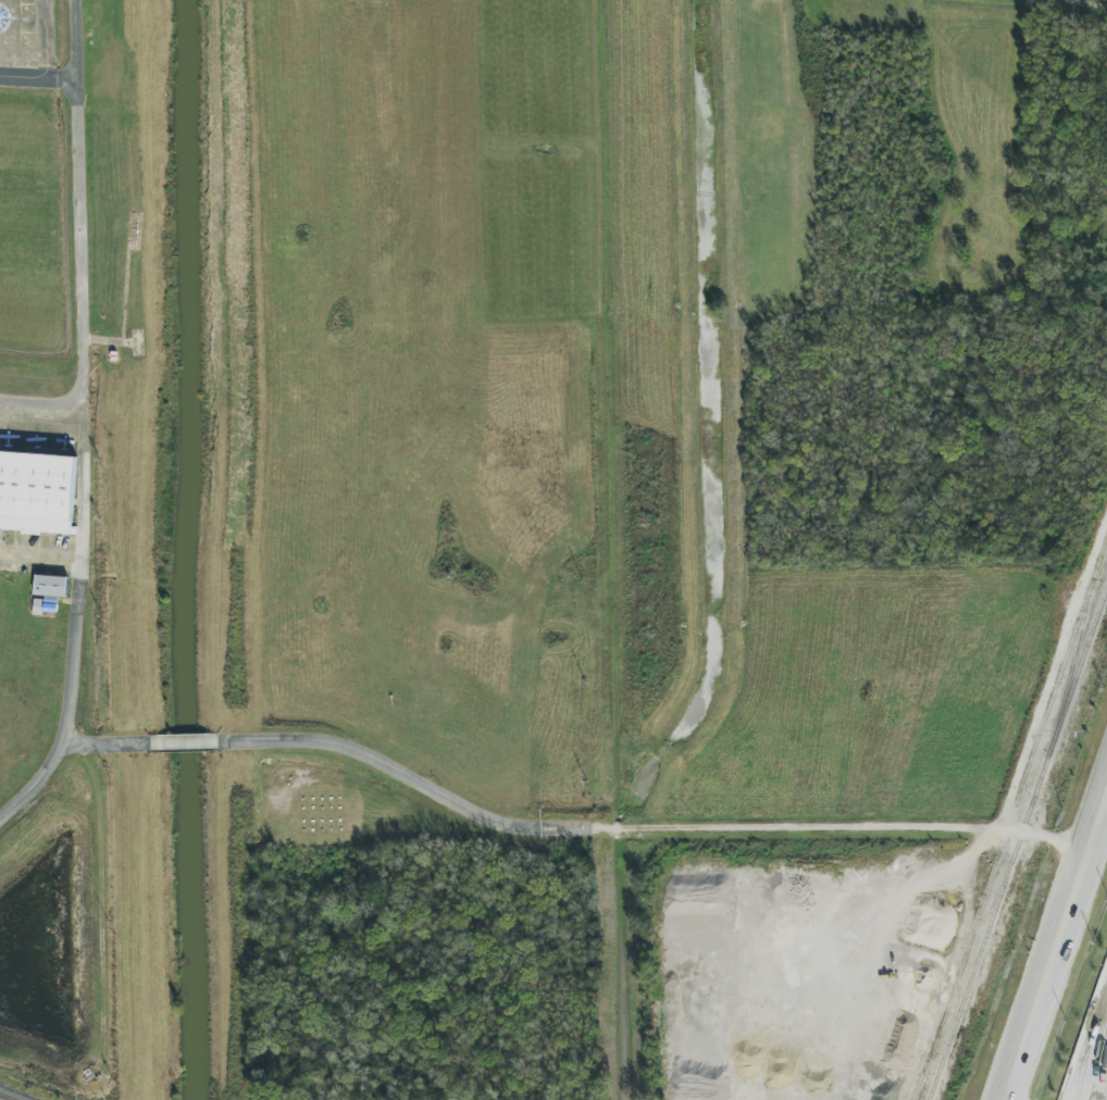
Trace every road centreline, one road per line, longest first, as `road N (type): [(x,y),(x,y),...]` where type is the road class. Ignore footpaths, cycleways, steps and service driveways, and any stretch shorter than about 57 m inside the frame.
road 1 (track): [(604,0),(628,1099)]
road 2 (primary): [(1000,1099),(1106,792)]

